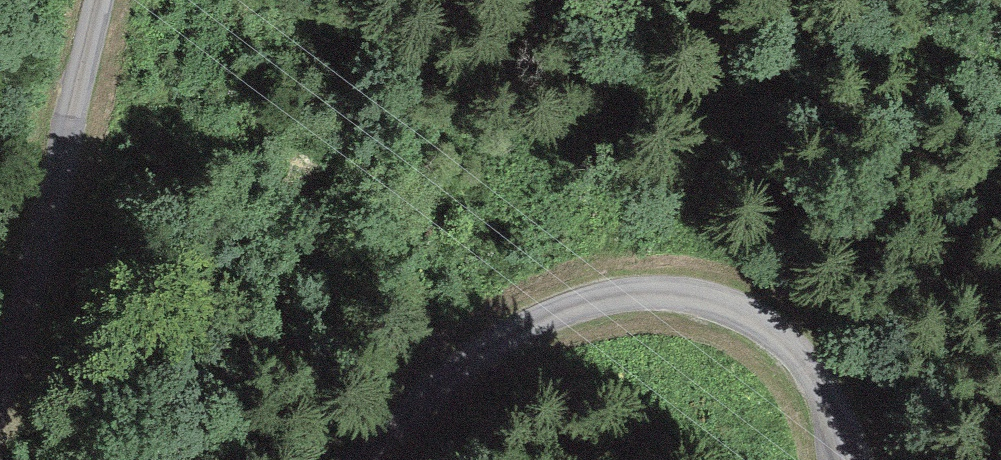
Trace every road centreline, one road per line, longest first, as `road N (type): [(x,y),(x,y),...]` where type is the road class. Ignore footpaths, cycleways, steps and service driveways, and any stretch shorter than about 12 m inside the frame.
road 1 (track): [(385,459),(480,365),(536,324),(591,301),(643,293),(704,299),(789,340),(837,402),(854,459)]
road 2 (track): [(591,301),(665,190),(743,100),(800,70),(873,50),(1000,55)]
road 3 (track): [(103,0),(0,368)]

